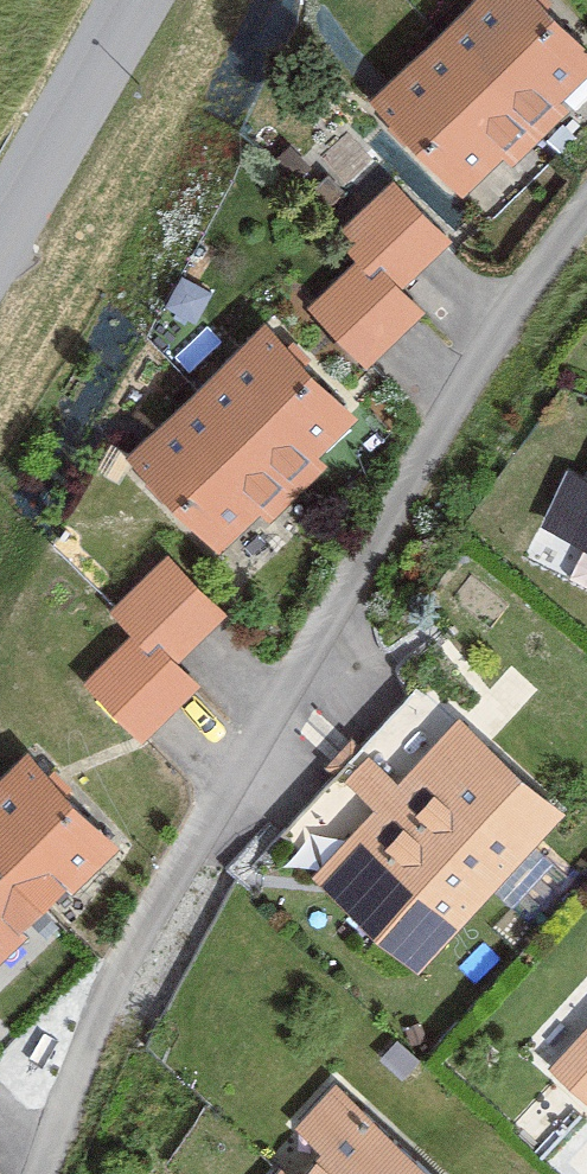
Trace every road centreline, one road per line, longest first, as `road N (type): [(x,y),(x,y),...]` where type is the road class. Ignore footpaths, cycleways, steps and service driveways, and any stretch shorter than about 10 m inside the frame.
road 1 (residential): [(45,1173),(126,961),(284,705),(446,401),(586,198)]
road 2 (tertiary): [(130,0),(0,225)]

